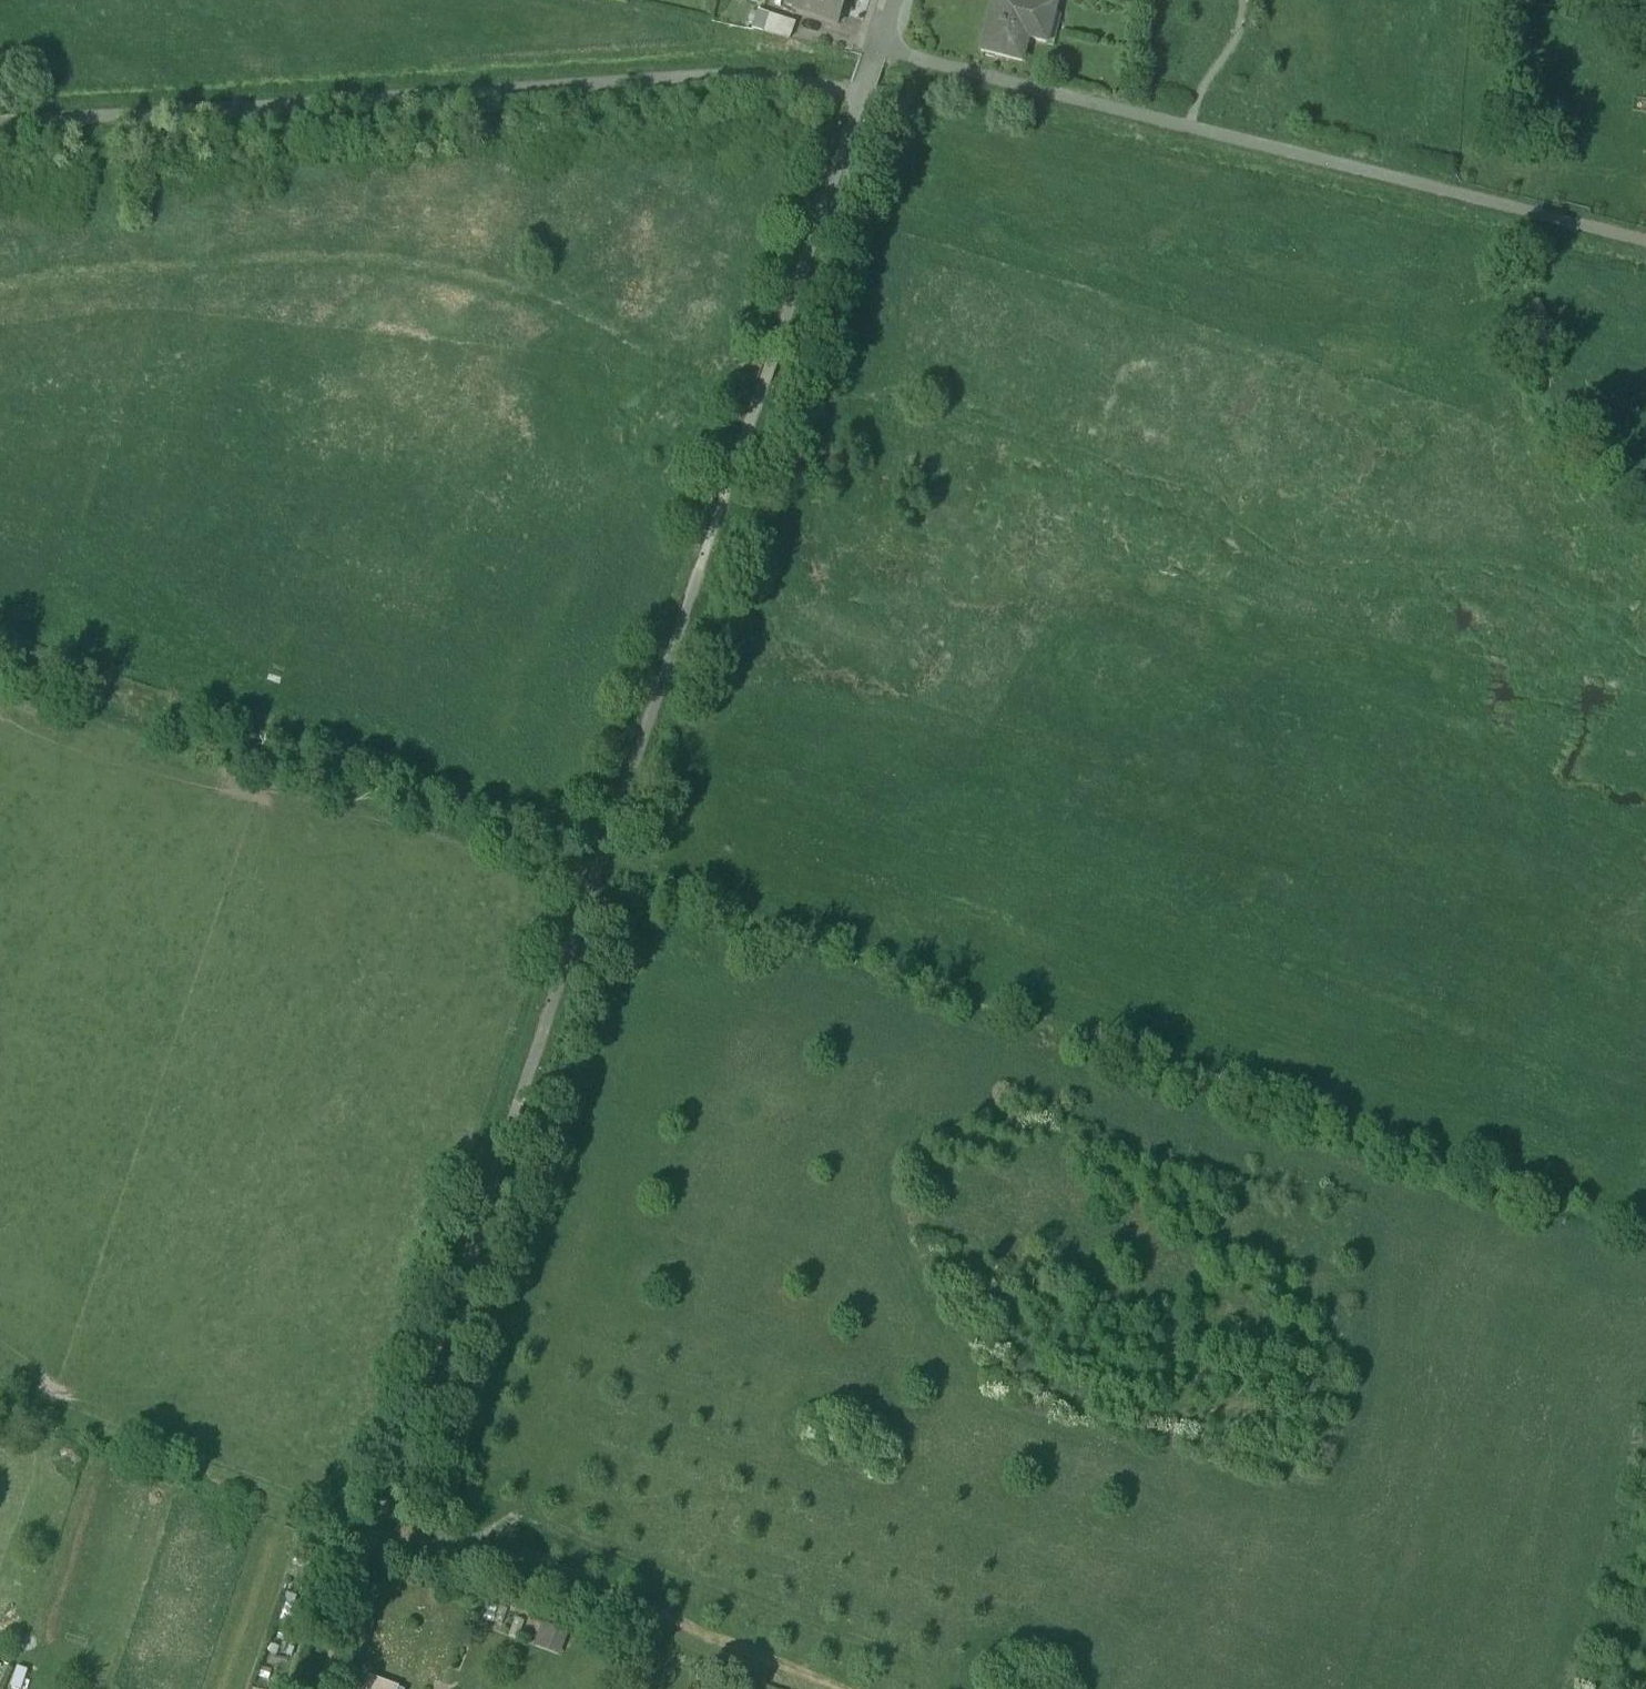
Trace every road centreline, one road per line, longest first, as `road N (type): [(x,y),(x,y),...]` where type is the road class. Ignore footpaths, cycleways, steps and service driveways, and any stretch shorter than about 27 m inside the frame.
road 1 (track): [(319,1688),(857,97)]
road 2 (track): [(857,97),(764,75),(0,123)]
road 3 (track): [(872,50),(1645,241)]
road 4 (track): [(370,1532),(0,1390)]

